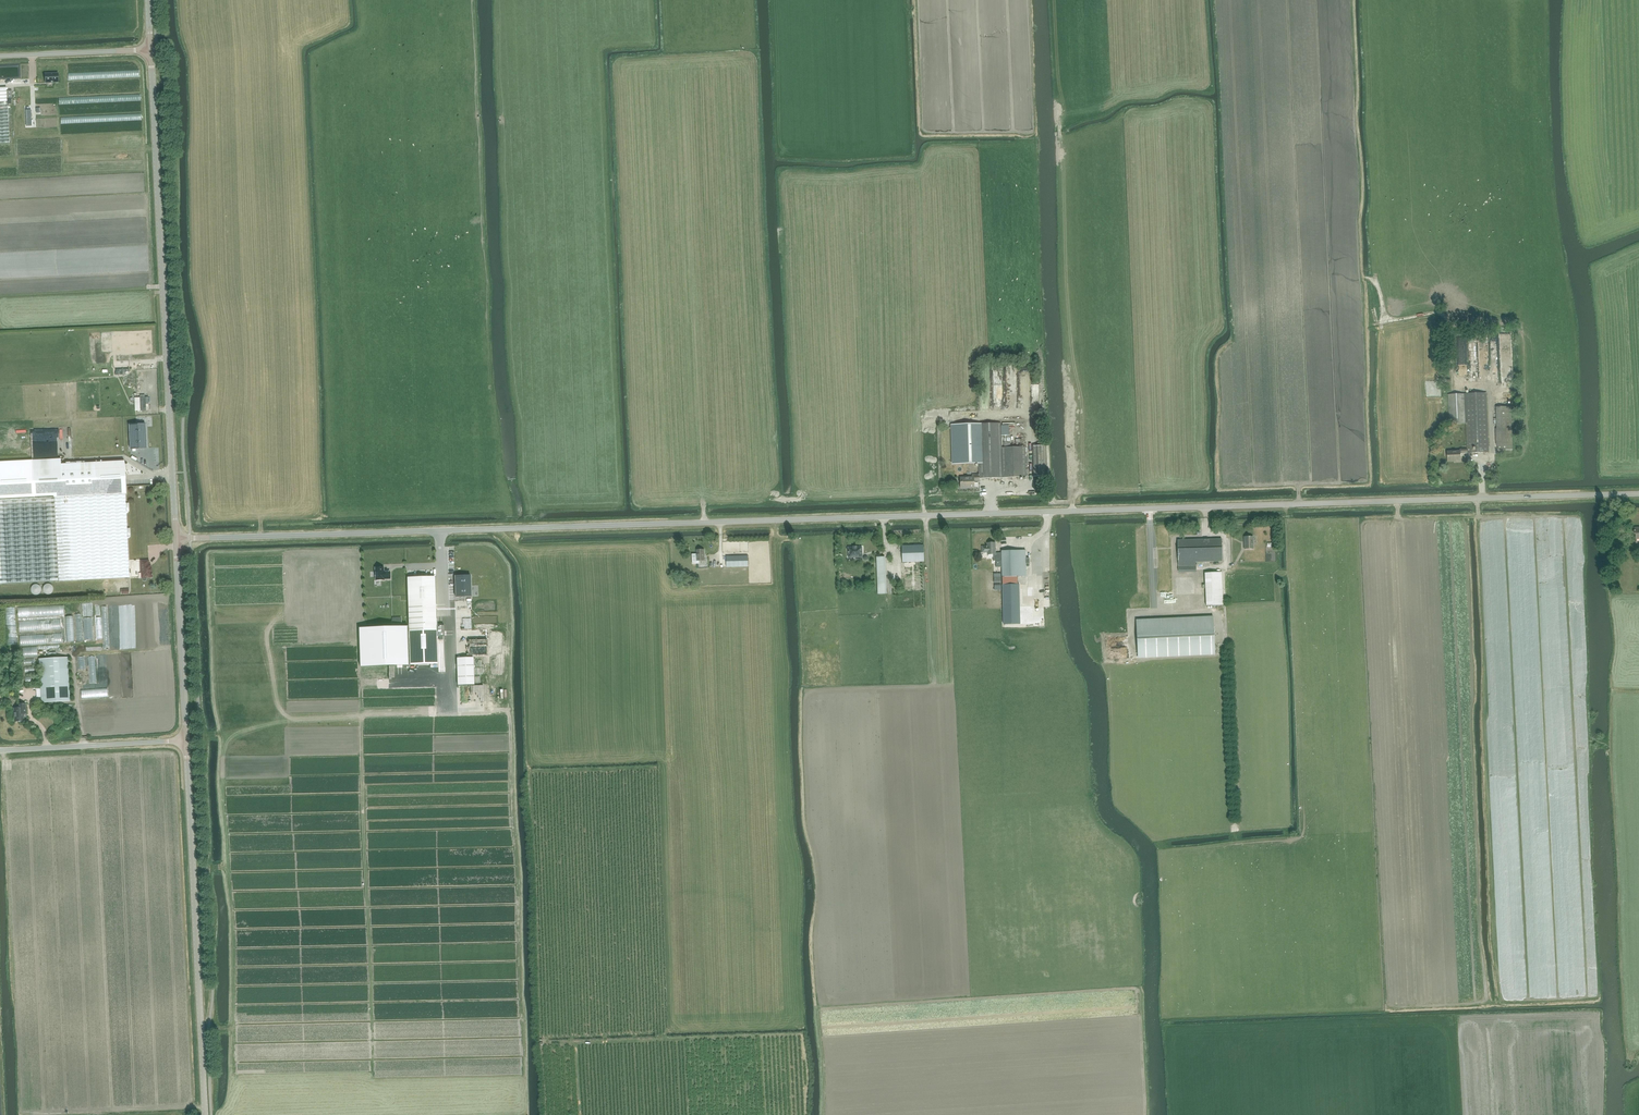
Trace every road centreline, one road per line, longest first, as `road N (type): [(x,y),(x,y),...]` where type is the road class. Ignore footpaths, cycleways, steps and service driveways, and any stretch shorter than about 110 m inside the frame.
road 1 (unclassified): [(176,539),(1638,494)]
road 2 (unclassified): [(150,51),(176,539)]
road 3 (unclassified): [(182,742),(204,1114)]
road 4 (unclassified): [(176,539),(182,742)]
road 5 (unclassified): [(0,752),(182,742)]
road 6 (unclassified): [(0,57),(150,51)]

